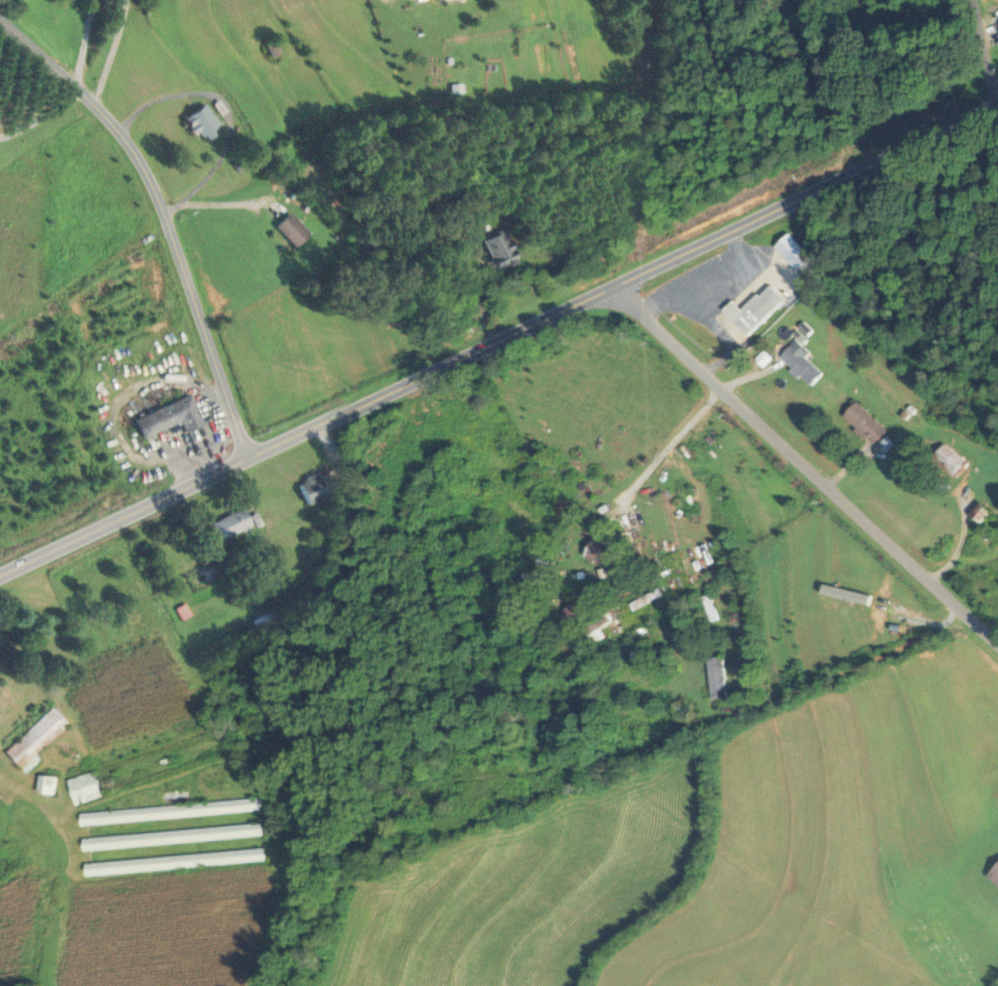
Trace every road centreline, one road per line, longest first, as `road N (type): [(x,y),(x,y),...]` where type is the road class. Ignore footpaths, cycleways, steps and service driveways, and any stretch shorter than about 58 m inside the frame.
road 1 (primary): [(0,574),(997,101)]
road 2 (residential): [(248,456),(143,167),(100,110),(0,19)]
road 3 (track): [(466,355),(337,0)]

